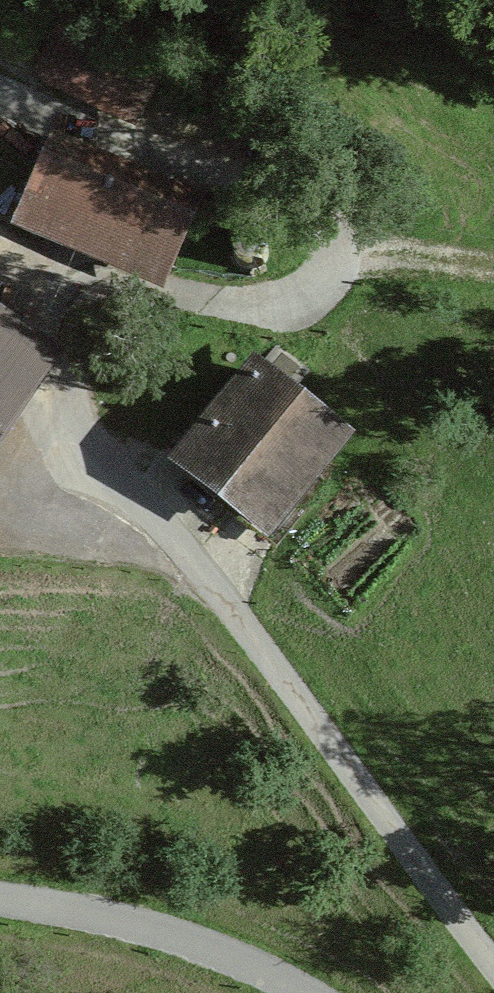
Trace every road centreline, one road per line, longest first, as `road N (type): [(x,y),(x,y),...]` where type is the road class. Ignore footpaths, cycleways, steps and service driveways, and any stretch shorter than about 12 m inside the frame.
road 1 (track): [(493,956),(233,608),(101,459),(83,426),(78,285),(193,302),(277,300),(302,289),(338,251)]
road 2 (track): [(493,269),(434,255),(338,251),(299,215),(0,72)]
road 3 (residential): [(301,992),(203,947),(0,898)]

